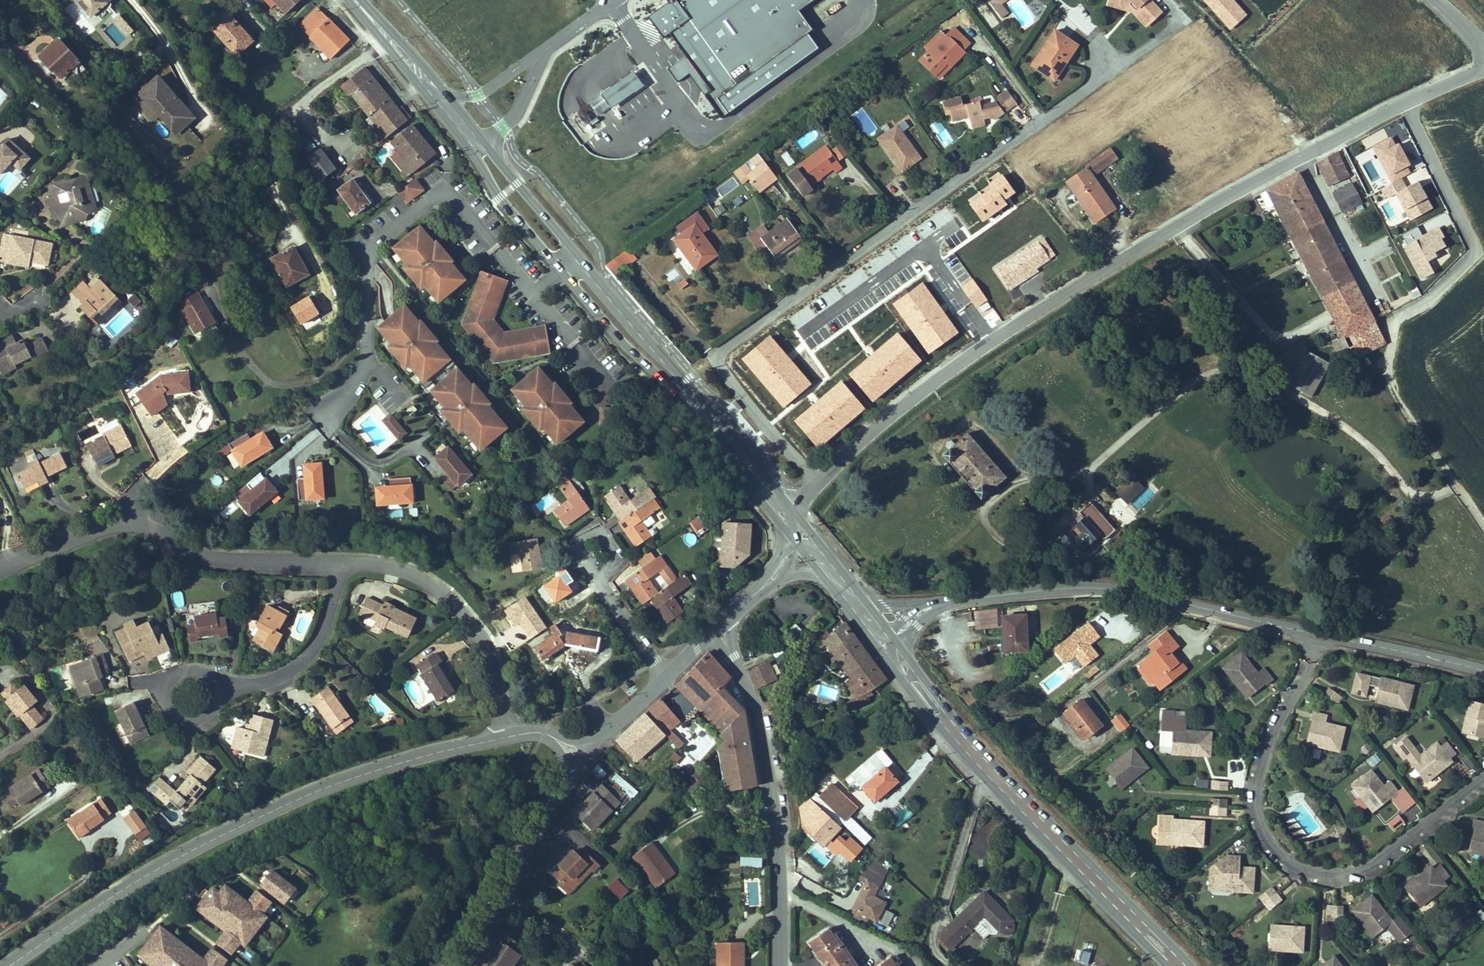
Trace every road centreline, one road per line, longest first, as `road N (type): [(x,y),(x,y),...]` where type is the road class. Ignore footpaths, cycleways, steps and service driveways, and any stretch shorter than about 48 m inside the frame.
road 1 (unclassified): [(818,484),(965,359),(1077,287),(1303,156),(1483,65)]
road 2 (residential): [(1064,0),(1091,29),(1100,76),(718,349),(716,363),(818,484)]
road 3 (residential): [(509,731),(411,751),(204,837),(1,965)]
road 4 (residential): [(1320,631),(1273,728),(1255,789),(1257,819),(1276,851),(1327,875),(1359,870),(1483,769)]
road 5 (primary): [(1193,965),(976,743),(910,660)]
road 6 (tertiary): [(954,601),(1115,589),(1320,631)]
road 7 (residential): [(339,559),(202,553),(147,523),(127,521),(0,569)]
road 8 (tertiary): [(715,625),(752,712),(763,762),(776,835),(780,965)]
road 9 (primary): [(792,513),(574,250)]
road 10 (residential): [(533,292),(453,199),(436,190),(369,245),(365,354)]
road 11 (primary): [(557,268),(684,400),(764,506)]
road 12 (residential): [(509,731),(488,641),(465,615),(412,574),(339,559)]
road 13 (primary): [(981,775),(1168,965)]
road 14 (tertiary): [(588,757),(439,965)]
road 15 (residential): [(188,691),(285,672),(305,656),(332,604),(339,559)]
road 16 (primary): [(451,128),(557,268)]
road 17 (tertiary): [(1320,631),(1483,669)]
road 18 (primary): [(344,0),(451,128)]
road 19 (residential): [(938,916),(981,775)]
road 20 (primary): [(888,661),(981,775)]
road 21 (primary): [(443,89),(361,0)]
road 22 (unclassified): [(680,106),(614,5)]

